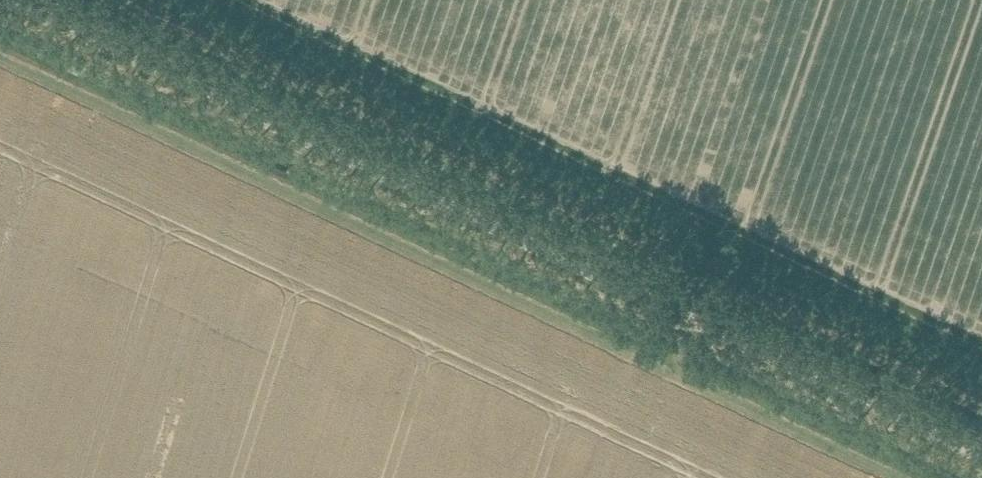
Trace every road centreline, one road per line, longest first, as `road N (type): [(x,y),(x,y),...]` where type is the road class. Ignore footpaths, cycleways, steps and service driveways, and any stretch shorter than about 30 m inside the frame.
road 1 (unclassified): [(981,458),(8,0)]
road 2 (track): [(0,60),(891,477)]
road 3 (track): [(131,0),(981,400)]

